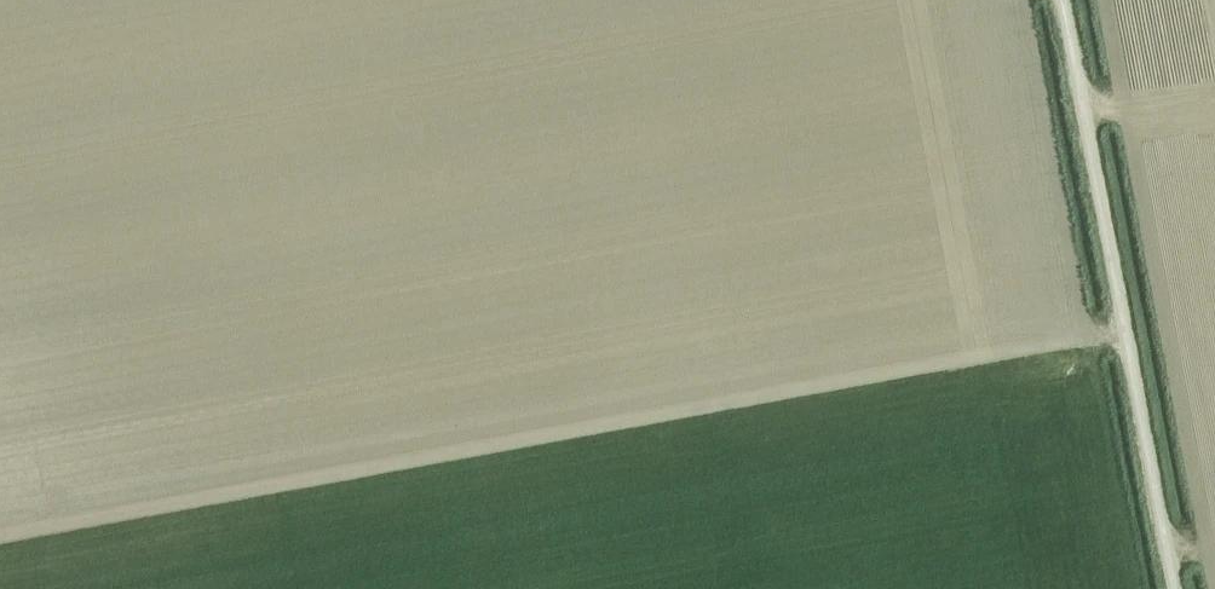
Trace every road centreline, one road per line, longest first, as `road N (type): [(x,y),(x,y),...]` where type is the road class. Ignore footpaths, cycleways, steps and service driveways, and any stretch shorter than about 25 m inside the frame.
road 1 (unclassified): [(1172,588),(1062,0)]

